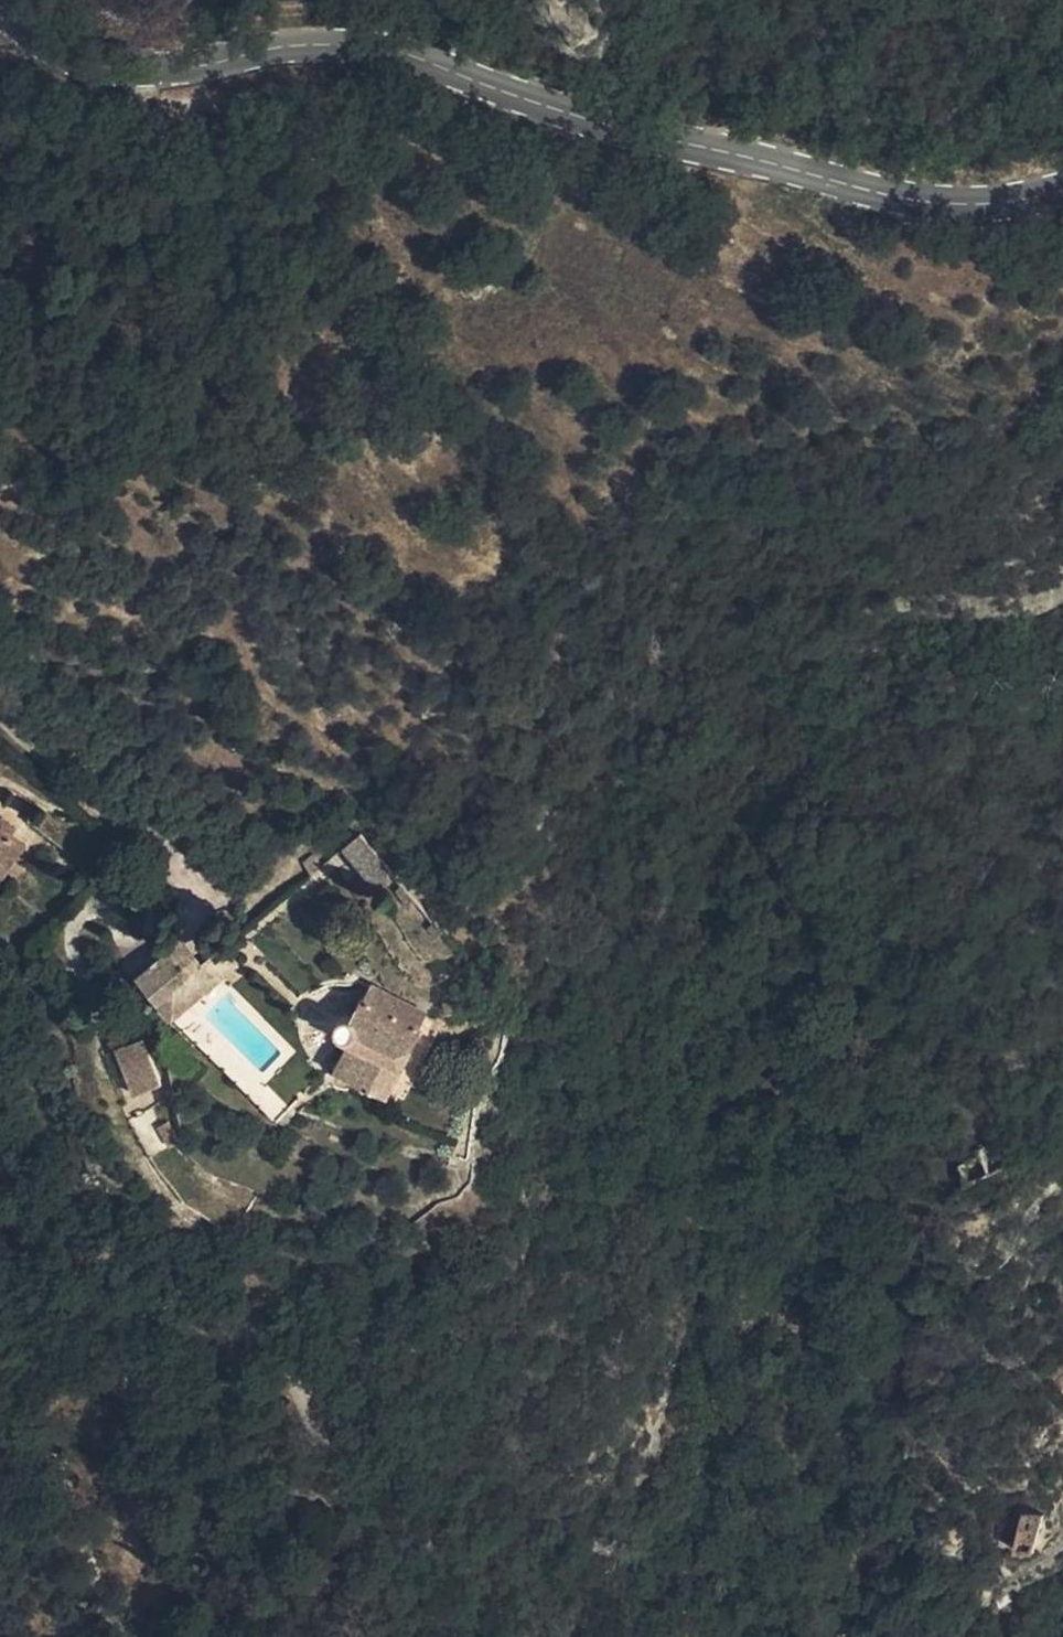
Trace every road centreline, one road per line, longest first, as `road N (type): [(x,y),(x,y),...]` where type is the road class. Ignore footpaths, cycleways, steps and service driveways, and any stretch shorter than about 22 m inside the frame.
road 1 (secondary): [(0,10),(66,66),(109,73),(157,75),(274,48),(395,54),(875,191),(974,201),(1062,190)]

